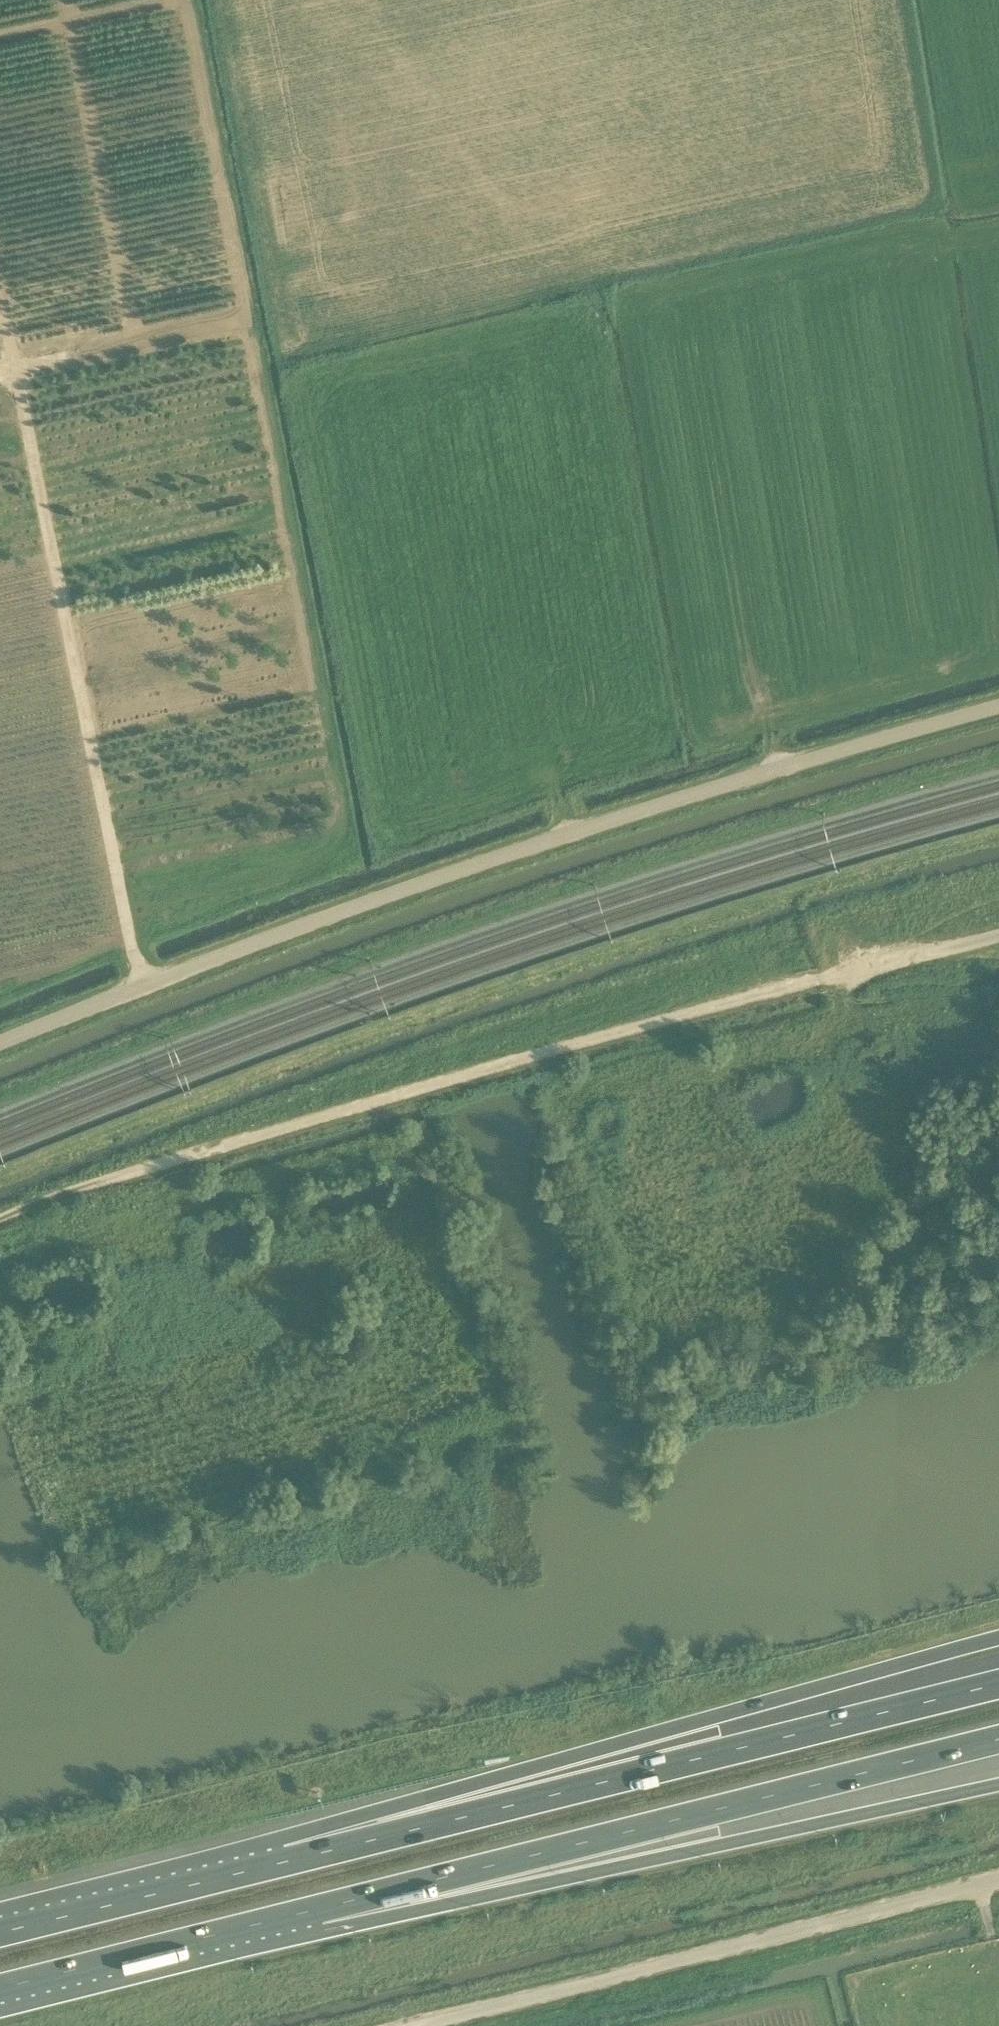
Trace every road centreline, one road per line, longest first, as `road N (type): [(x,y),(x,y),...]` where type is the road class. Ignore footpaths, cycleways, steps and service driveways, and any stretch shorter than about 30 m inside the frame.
road 1 (unclassified): [(0,1042),(545,840),(998,706)]
road 2 (track): [(847,971),(136,1170),(0,1218)]
road 3 (motorway): [(998,1639),(556,1755),(289,1859)]
road 4 (motorway): [(998,1683),(289,1859)]
road 5 (motorway): [(309,1912),(998,1740)]
road 6 (motorway): [(309,1912),(486,1897),(998,1779)]
road 7 (unclassified): [(418,2025),(998,1881)]
road 8 (motorway): [(0,1989),(309,1912)]
road 9 (motorway): [(289,1859),(0,1932)]

